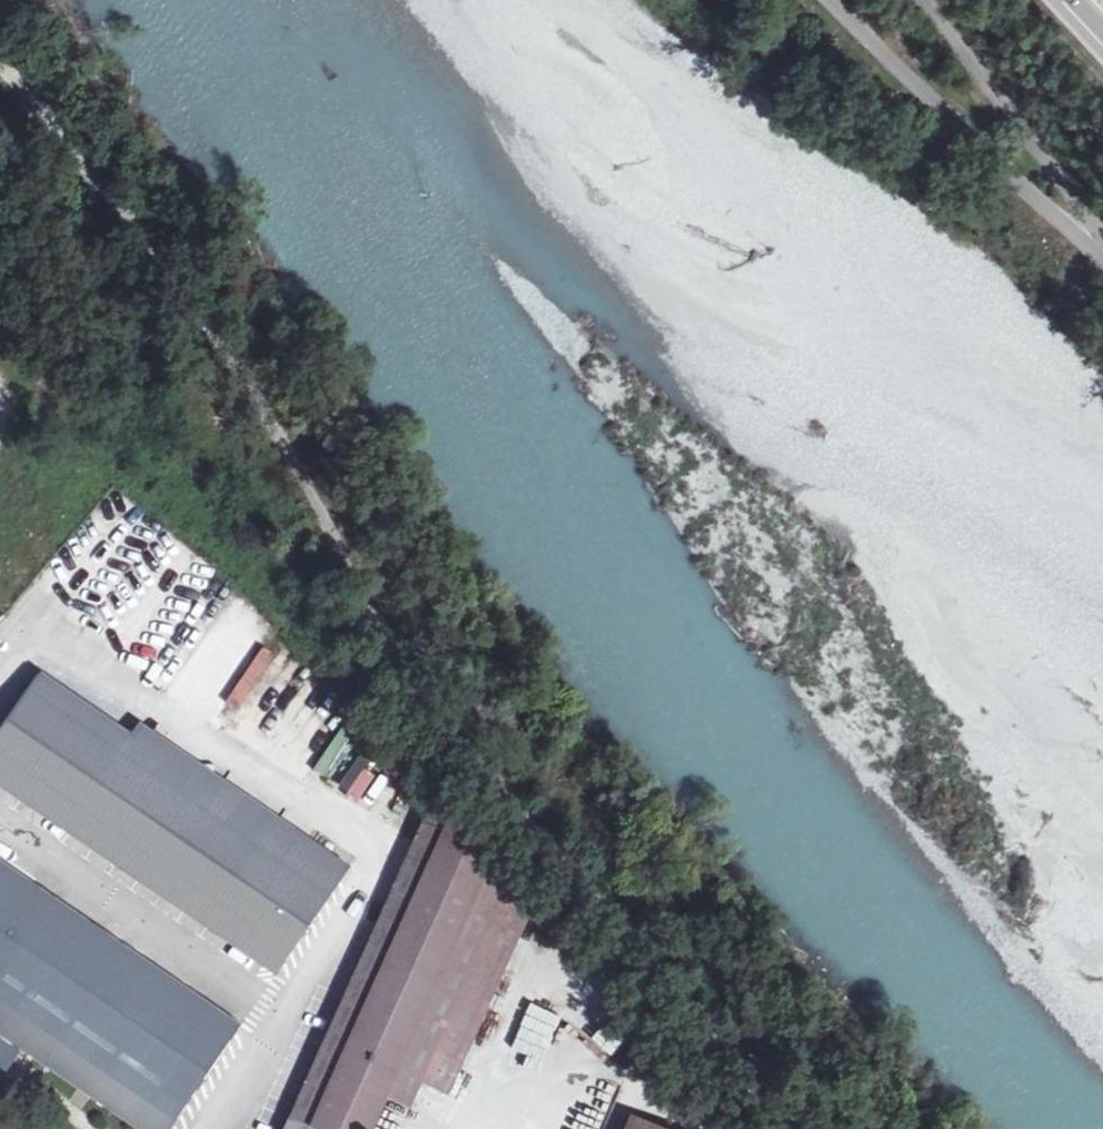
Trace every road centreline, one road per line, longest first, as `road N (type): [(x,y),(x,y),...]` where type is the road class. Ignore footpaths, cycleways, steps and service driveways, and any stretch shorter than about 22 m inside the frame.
road 1 (track): [(822,1128),(460,726),(90,151),(0,51)]

